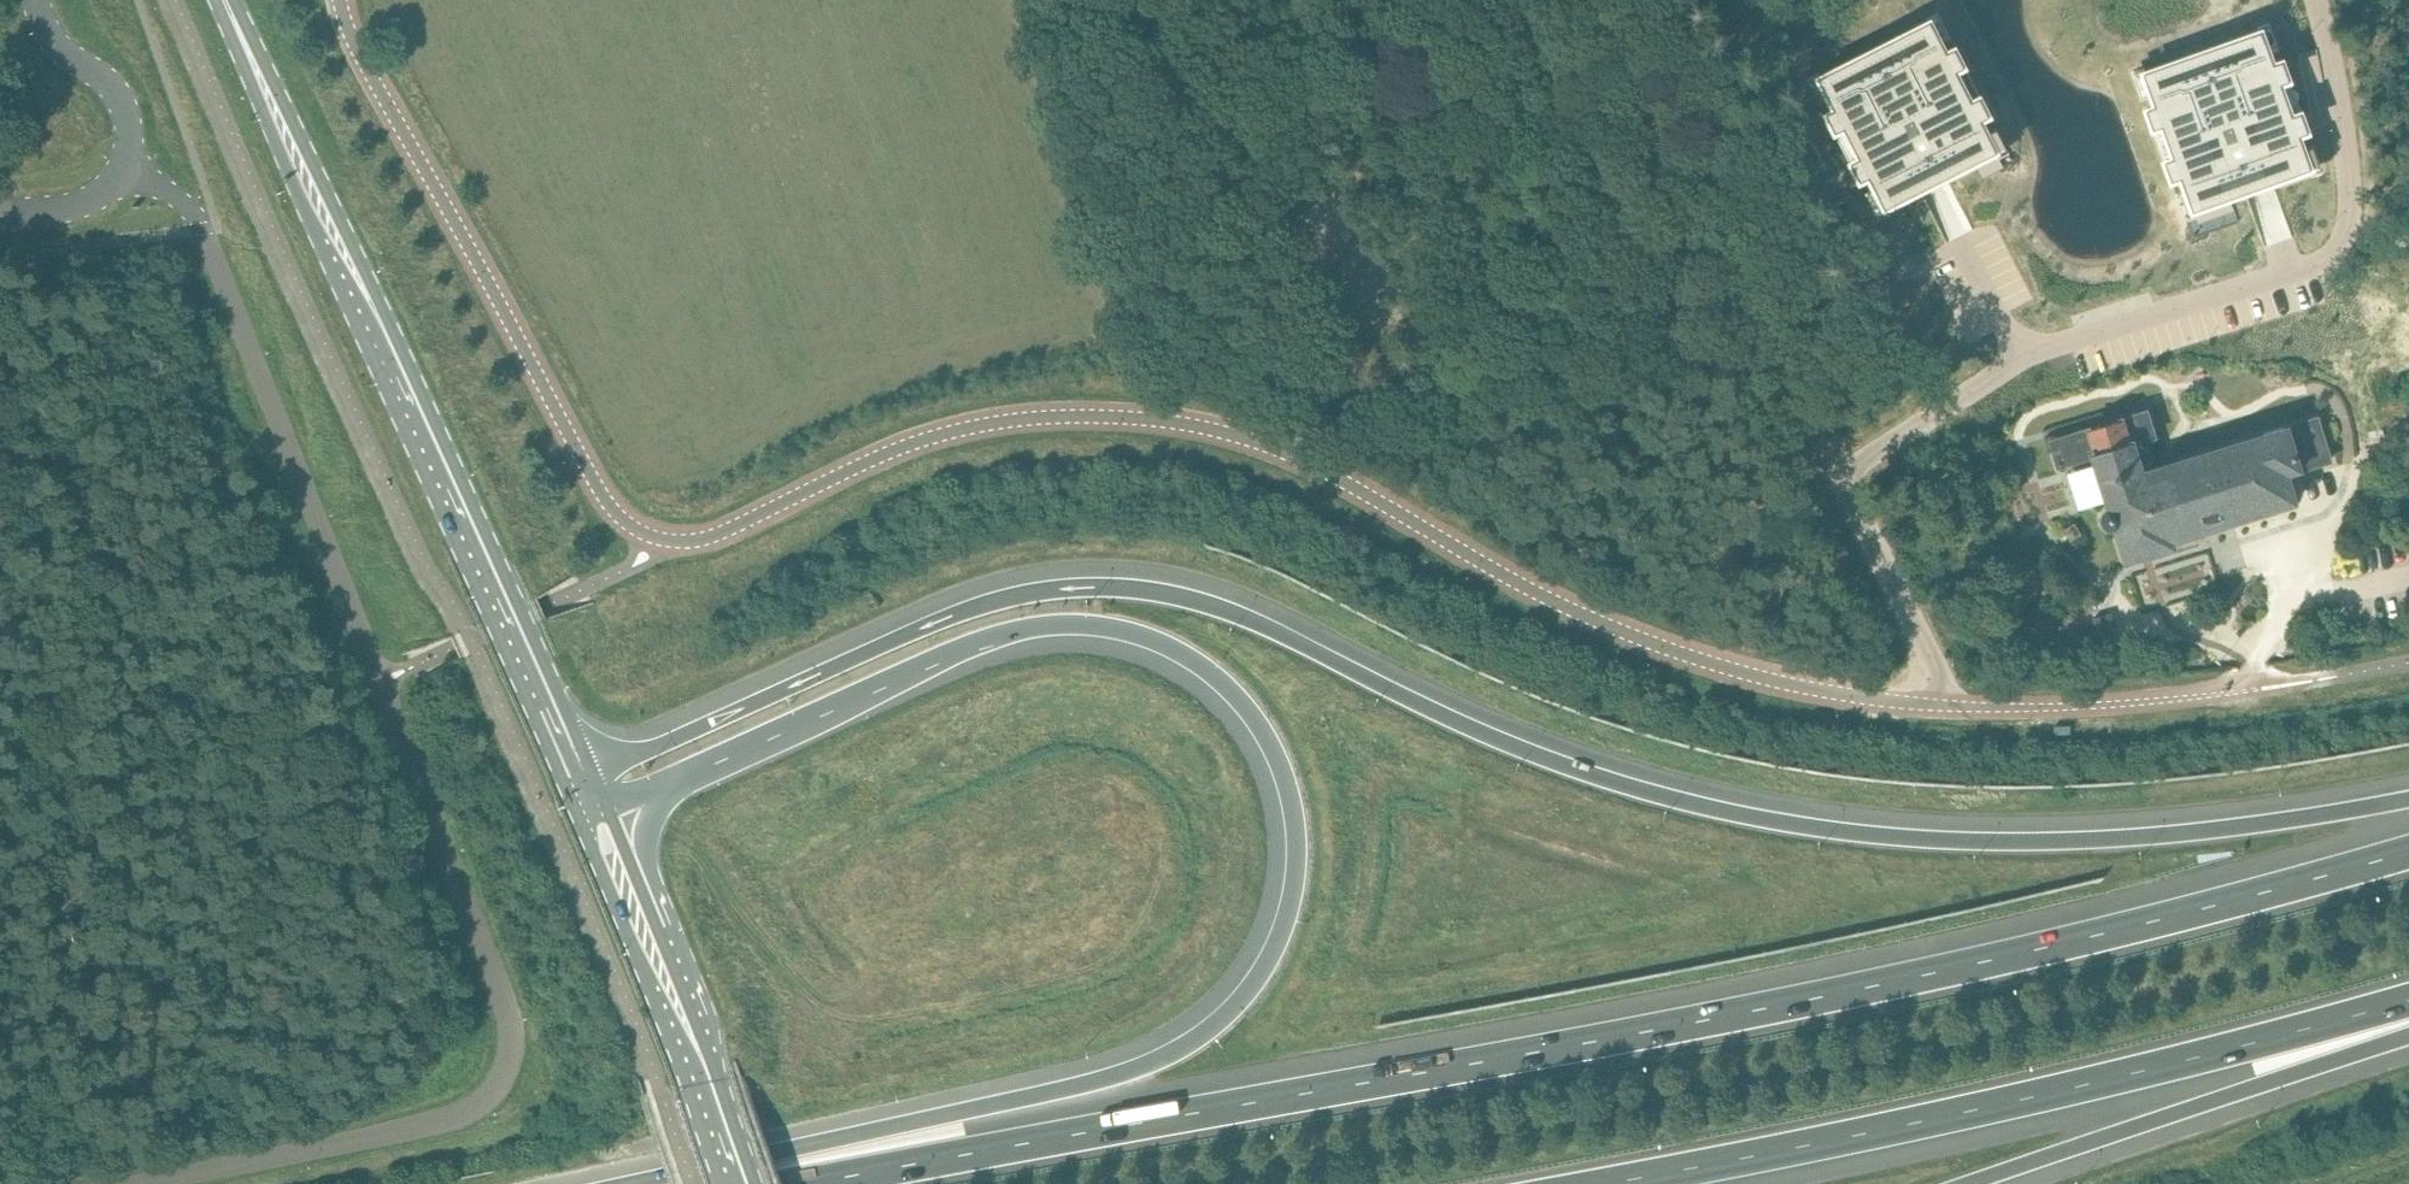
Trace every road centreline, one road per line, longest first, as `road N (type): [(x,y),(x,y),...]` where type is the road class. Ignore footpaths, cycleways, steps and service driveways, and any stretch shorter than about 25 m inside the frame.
road 1 (unclassified): [(340,0),(360,53),(596,485),(629,526),(658,540),(719,535),(883,456),(947,434),(1077,416),(1142,419),(1211,429),(1320,469),(1575,616),(1705,664),(1917,706)]
road 2 (motorway): [(2408,800),(2249,826),(2006,842),(1873,834),(1755,815),(1654,793),(1549,757),(1228,609),(1098,586),(986,602),(581,780)]
road 3 (motorway): [(596,815),(982,642),(1084,626),(1140,635),(1229,688),(1265,732),(1295,811),(1294,890),(1274,949),(1236,1007),(1172,1054),(1092,1081),(638,1183)]
road 4 (motorway): [(2408,852),(1945,971),(826,1183)]
road 5 (unclassified): [(168,1183),(471,1117),(502,1091),(512,1044),(495,980),(201,229),(193,212),(123,168)]
road 6 (residential): [(1917,706),(1907,633),(1830,475),(1904,424),(2086,332),(2119,289),(2122,251),(2085,128),(2090,61),(2115,30),(2184,0)]
road 7 (tertiary): [(581,780),(226,0)]
road 8 (motorway): [(1612,1183),(2044,1095),(2408,1001)]
road 9 (motorway): [(1973,1183),(2408,1038)]
road 10 (tertiary): [(746,1183),(596,815)]
road 11 (unclassified): [(1917,706),(2086,709),(2255,690)]
road 12 (unclassified): [(36,0),(55,45),(122,102),(131,120),(123,168)]
road 13 (residential): [(123,168),(97,199),(0,215)]

